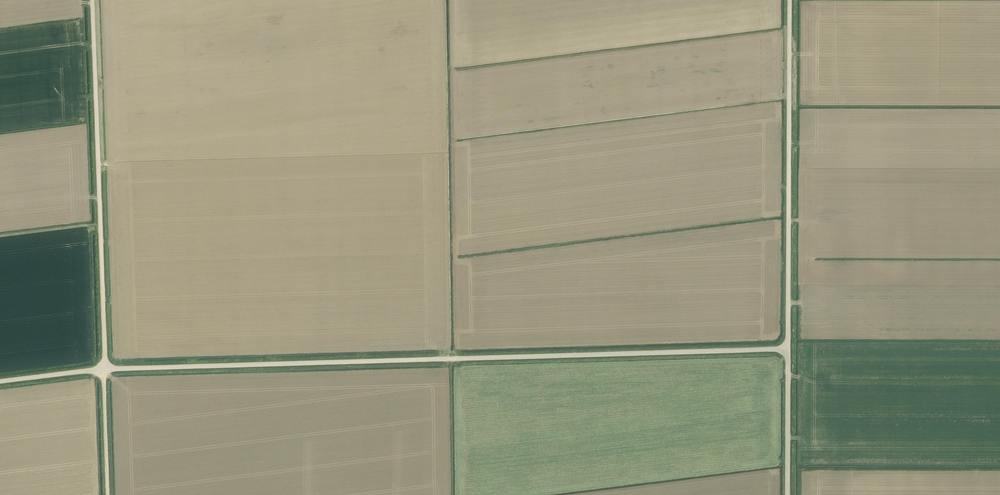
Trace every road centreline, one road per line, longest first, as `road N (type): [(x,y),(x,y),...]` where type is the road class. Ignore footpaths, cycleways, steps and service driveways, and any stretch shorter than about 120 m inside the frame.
road 1 (unclassified): [(105,369),(788,348)]
road 2 (unclassified): [(105,369),(93,0)]
road 3 (unclassified): [(788,348),(790,0)]
road 4 (unclassified): [(788,494),(788,348)]
road 5 (unclassified): [(108,494),(105,369)]

